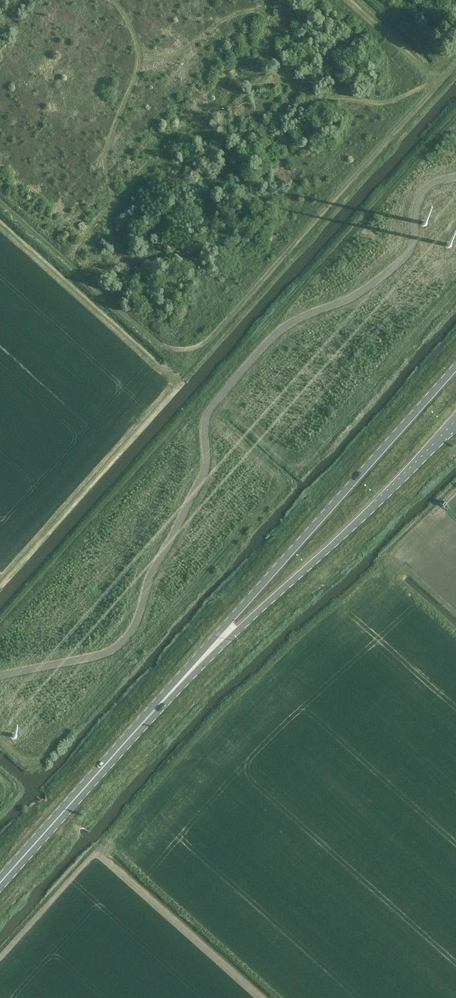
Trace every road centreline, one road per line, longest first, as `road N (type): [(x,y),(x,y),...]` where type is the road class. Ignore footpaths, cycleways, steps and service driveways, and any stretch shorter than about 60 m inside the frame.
road 1 (primary): [(455,366),(195,665)]
road 2 (primary): [(195,665),(389,494),(455,420)]
road 3 (primary): [(0,884),(195,665)]

